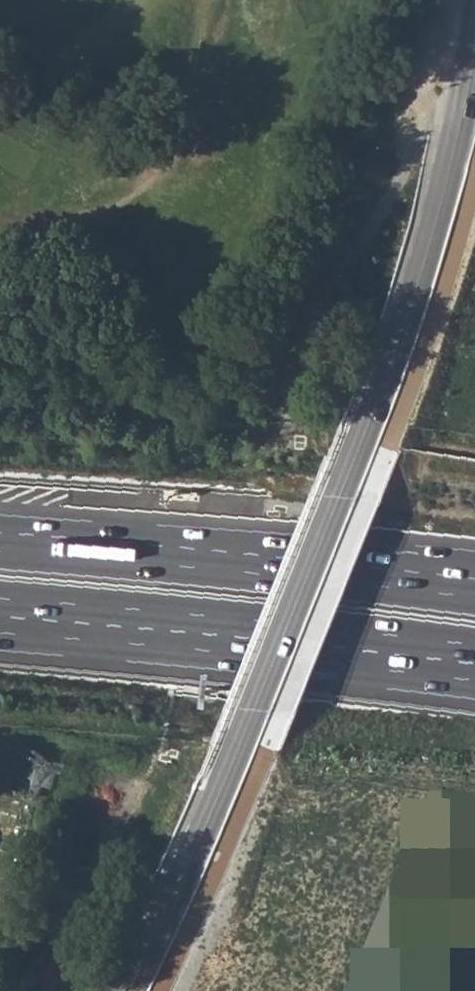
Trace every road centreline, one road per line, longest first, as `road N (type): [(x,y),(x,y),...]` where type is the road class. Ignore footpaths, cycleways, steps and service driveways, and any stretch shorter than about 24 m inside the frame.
road 1 (tertiary): [(474,55),(445,203),(356,457),(249,732),(128,990)]
road 2 (motorway): [(0,595),(474,644)]
road 3 (motorway): [(474,598),(0,552)]

